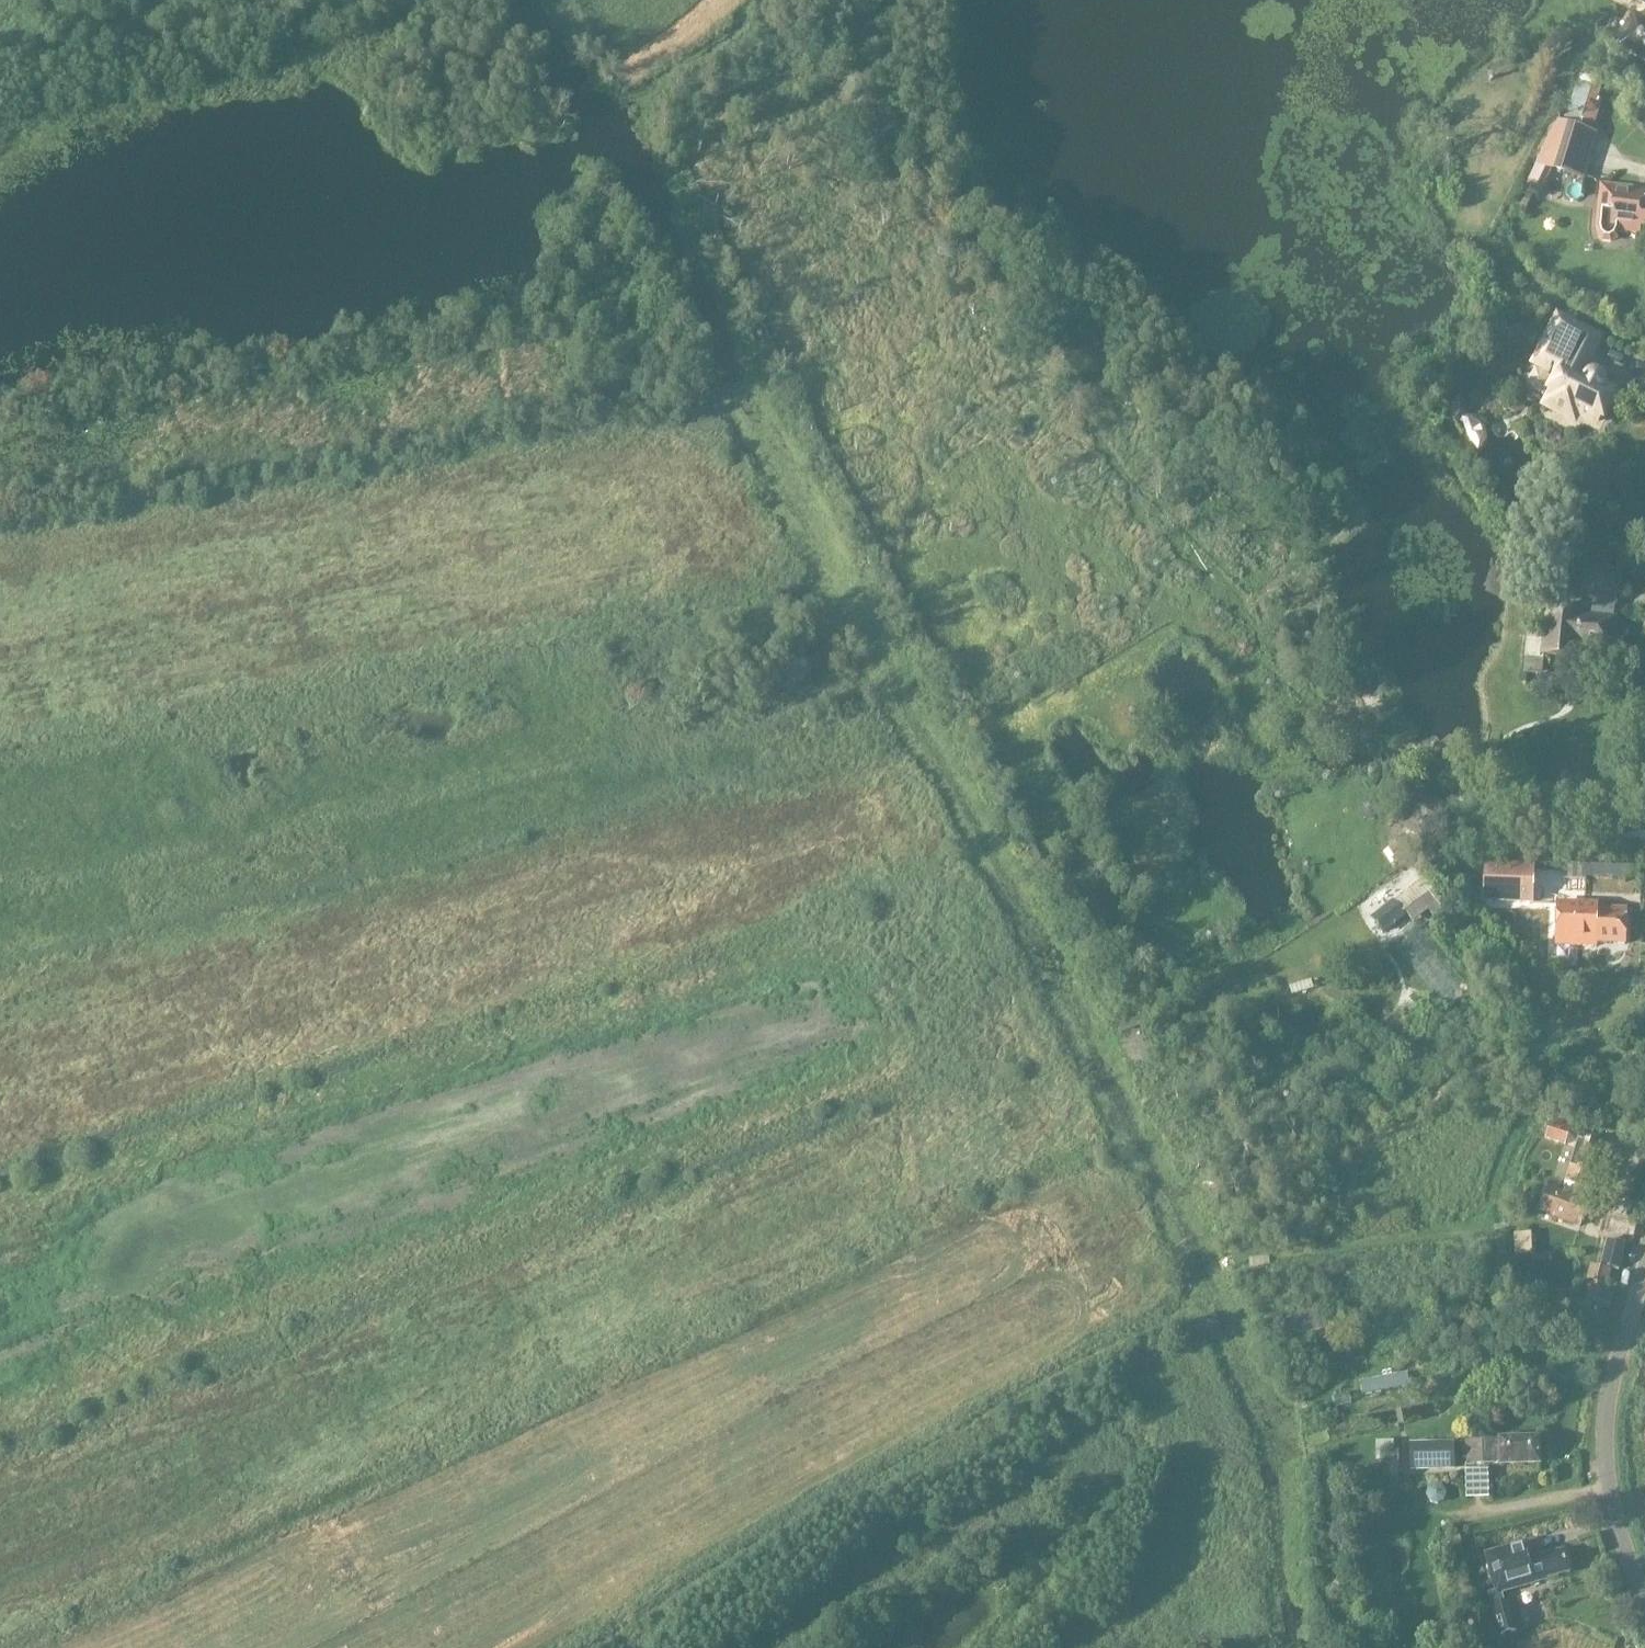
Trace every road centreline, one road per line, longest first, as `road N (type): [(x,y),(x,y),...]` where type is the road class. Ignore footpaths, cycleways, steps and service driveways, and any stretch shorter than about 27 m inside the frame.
road 1 (unclassified): [(1644,1621),(1613,1557),(1601,1503),(1618,1337),(1644,1251)]

